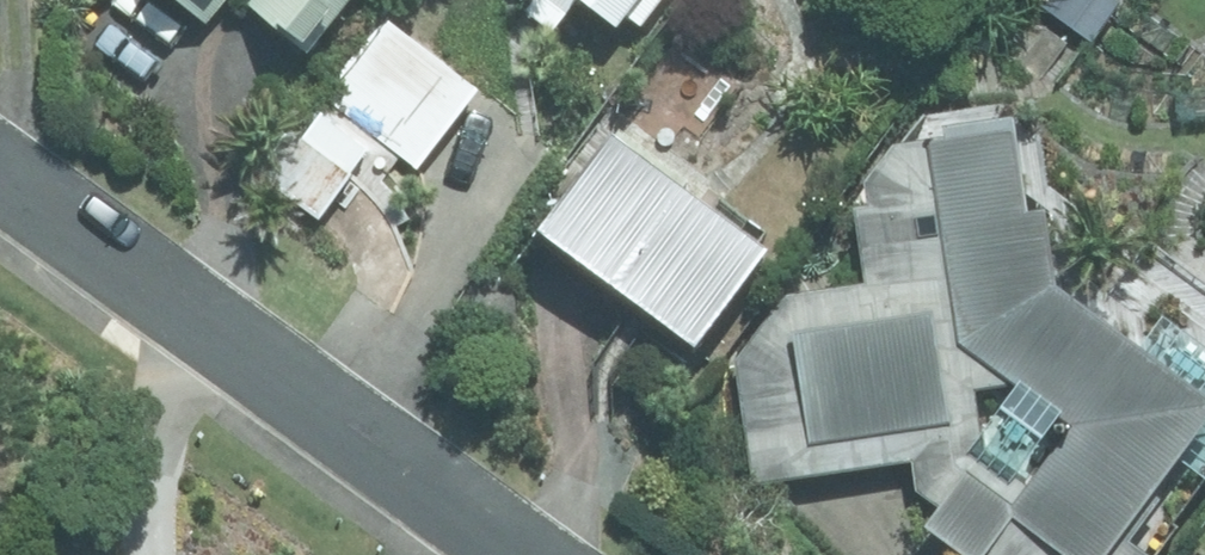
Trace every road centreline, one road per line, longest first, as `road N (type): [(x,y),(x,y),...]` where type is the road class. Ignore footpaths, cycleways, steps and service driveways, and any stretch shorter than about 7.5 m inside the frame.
road 1 (residential): [(523,554),(0,171)]

